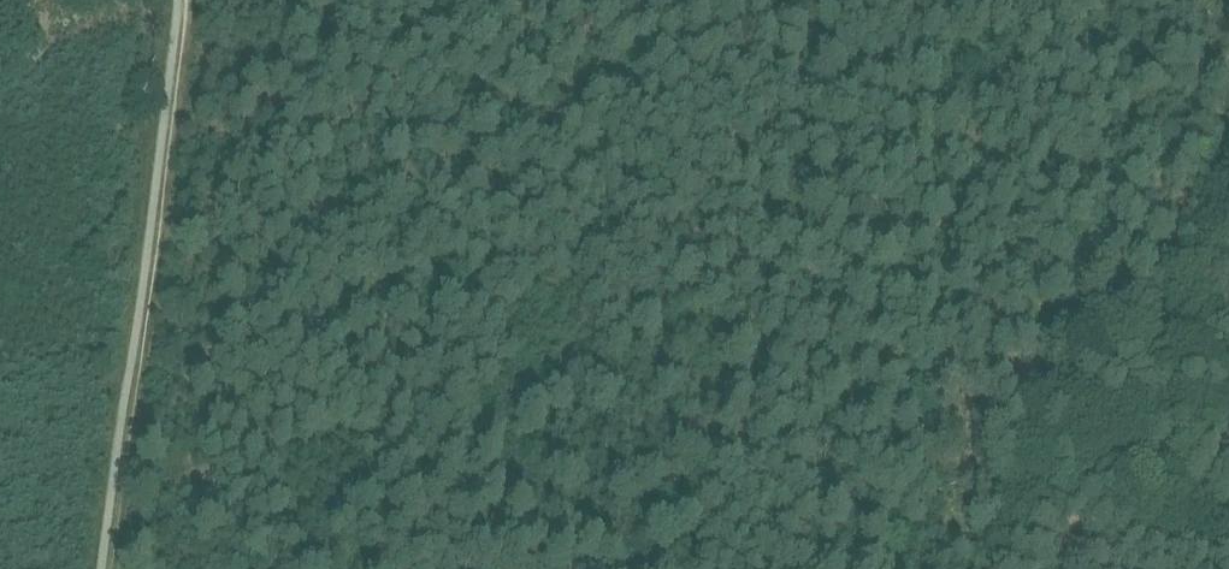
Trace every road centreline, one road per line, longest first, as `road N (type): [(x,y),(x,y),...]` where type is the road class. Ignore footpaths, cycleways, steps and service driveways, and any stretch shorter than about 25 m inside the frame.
road 1 (track): [(188,0),(115,568)]

